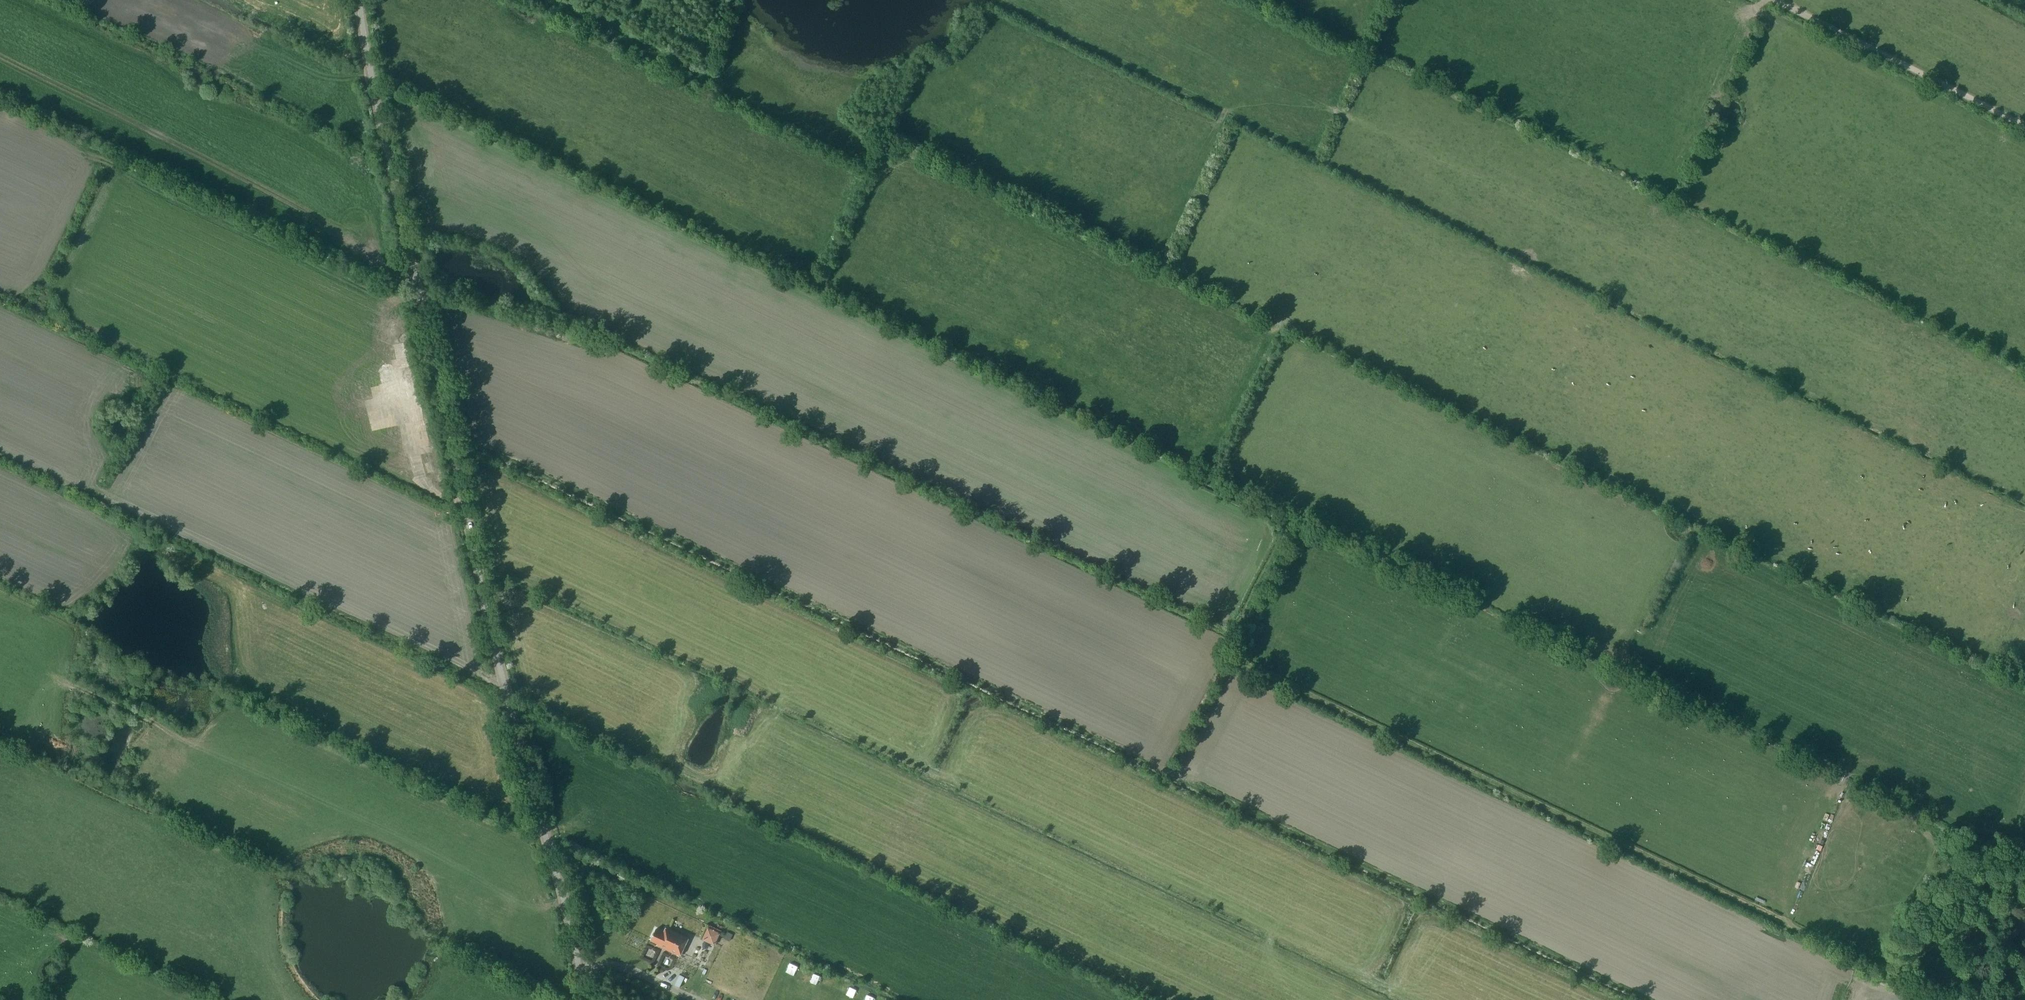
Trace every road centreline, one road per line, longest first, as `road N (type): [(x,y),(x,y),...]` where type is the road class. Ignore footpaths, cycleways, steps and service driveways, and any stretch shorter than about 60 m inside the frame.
road 1 (tertiary): [(585,999),(486,602),(358,0)]
road 2 (track): [(1786,917),(1956,999)]
road 3 (track): [(549,0),(712,76)]

